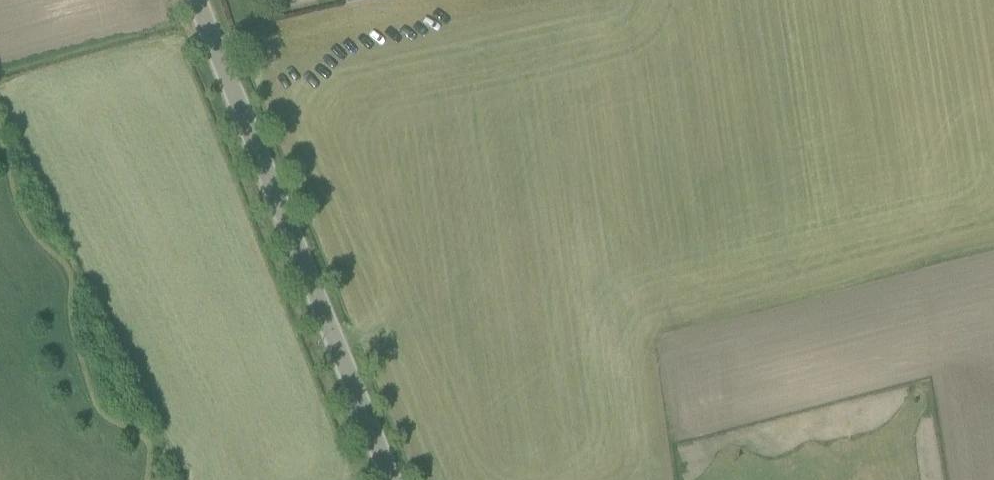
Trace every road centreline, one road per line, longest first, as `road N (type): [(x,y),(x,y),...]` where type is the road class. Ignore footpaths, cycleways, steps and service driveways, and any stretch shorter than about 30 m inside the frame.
road 1 (unclassified): [(380,479),(197,0)]

